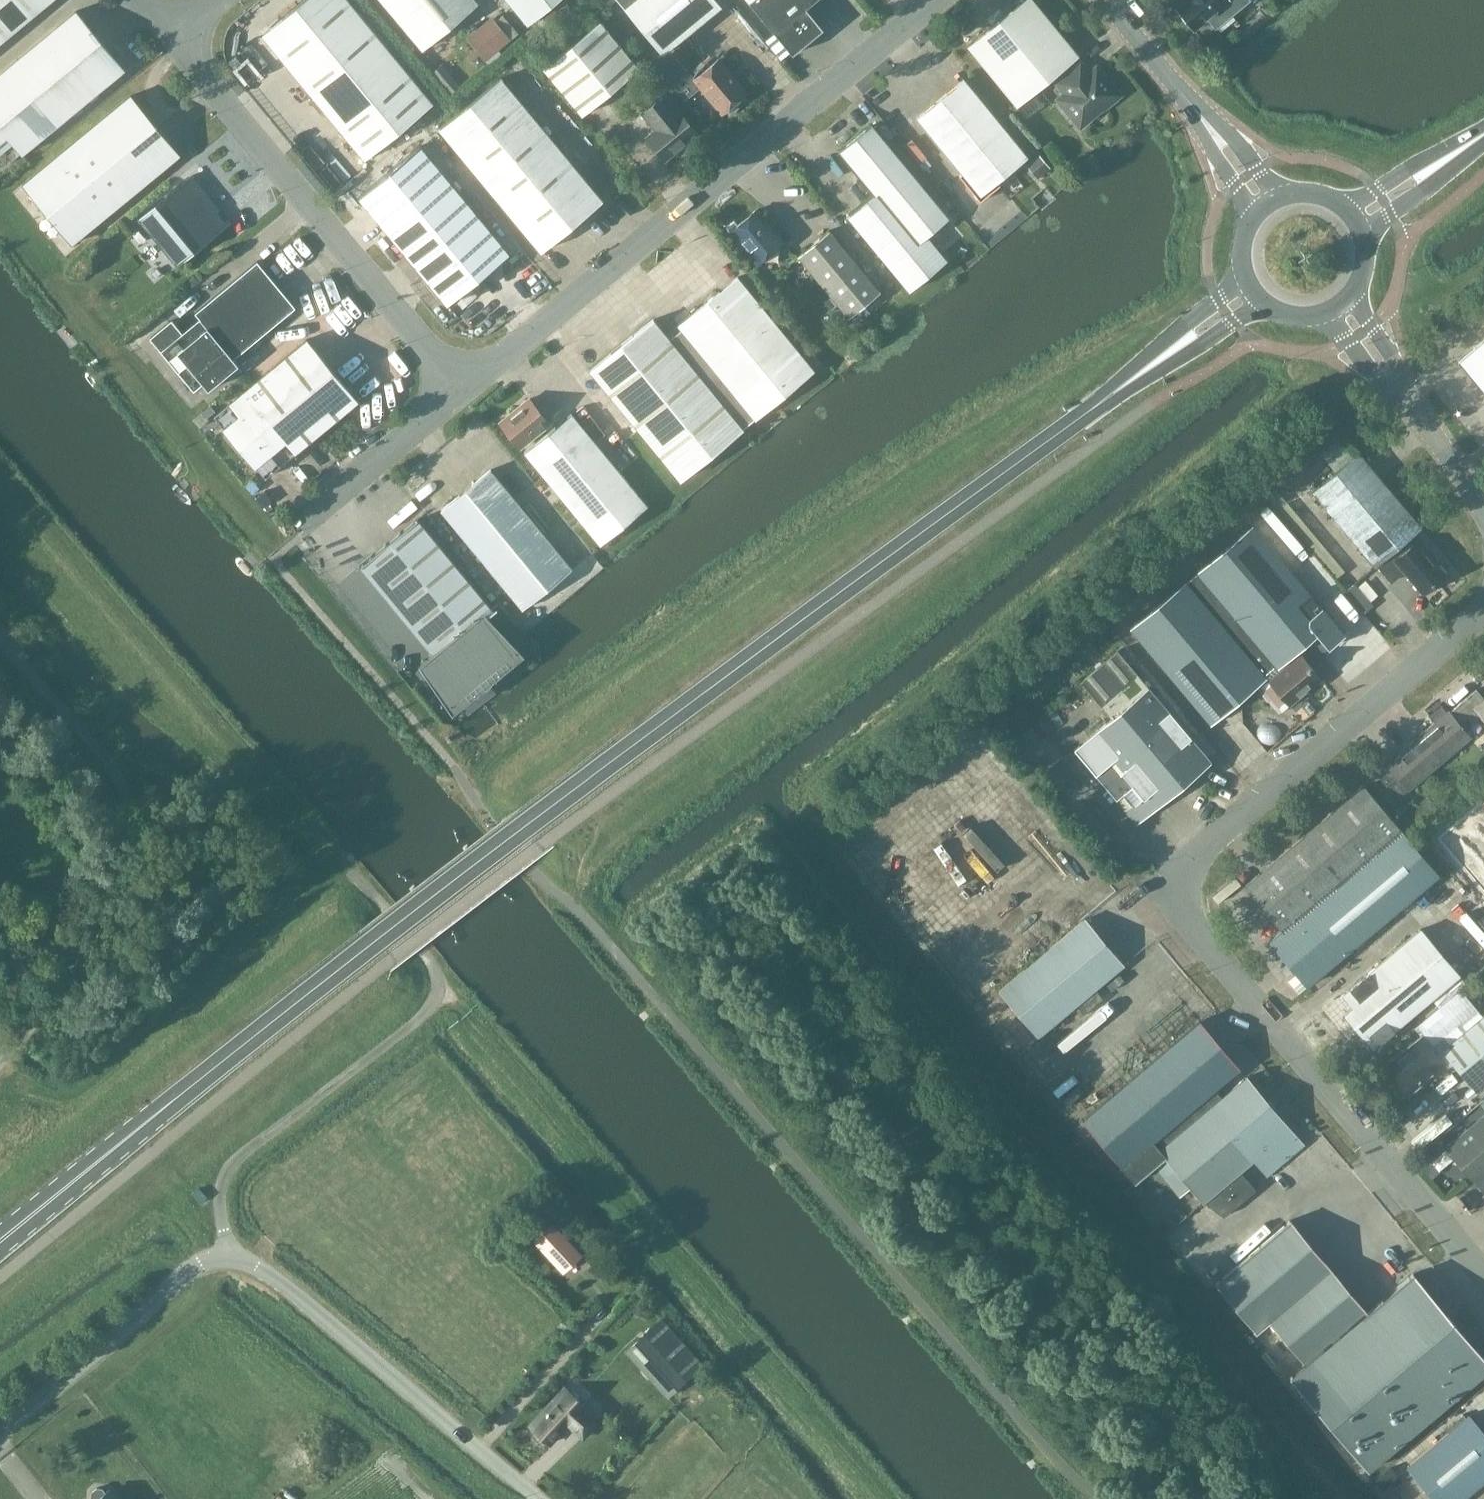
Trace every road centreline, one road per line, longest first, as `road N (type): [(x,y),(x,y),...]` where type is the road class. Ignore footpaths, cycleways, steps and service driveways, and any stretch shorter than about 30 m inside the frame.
road 1 (tertiary): [(0,1240),(378,938),(1252,294)]
road 2 (unclassified): [(1483,1279),(1160,889),(1483,604)]
road 3 (unclassified): [(463,387),(930,0)]
road 4 (track): [(351,881),(0,504)]
road 5 (unclassified): [(463,387),(172,39)]
road 6 (unclassified): [(539,1498),(280,1281),(229,1260)]
road 7 (unclassified): [(0,1430),(189,1271),(229,1260)]
road 8 (unclassified): [(1269,202),(1099,0)]
road 9 (tertiary): [(1483,513),(1341,308)]
road 10 (unclassified): [(305,522),(463,387)]
road 11 (tertiary): [(1358,222),(1483,136)]

